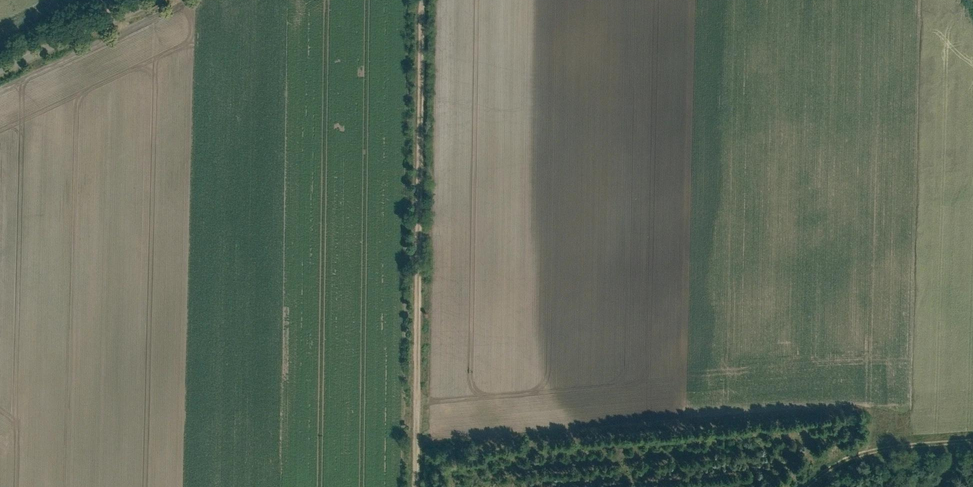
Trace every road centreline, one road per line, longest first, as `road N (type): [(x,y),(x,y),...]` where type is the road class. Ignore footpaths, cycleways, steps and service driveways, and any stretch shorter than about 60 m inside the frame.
road 1 (track): [(417,486),(424,0)]
road 2 (residential): [(158,0),(0,73)]
road 3 (track): [(957,440),(890,443),(809,486)]

